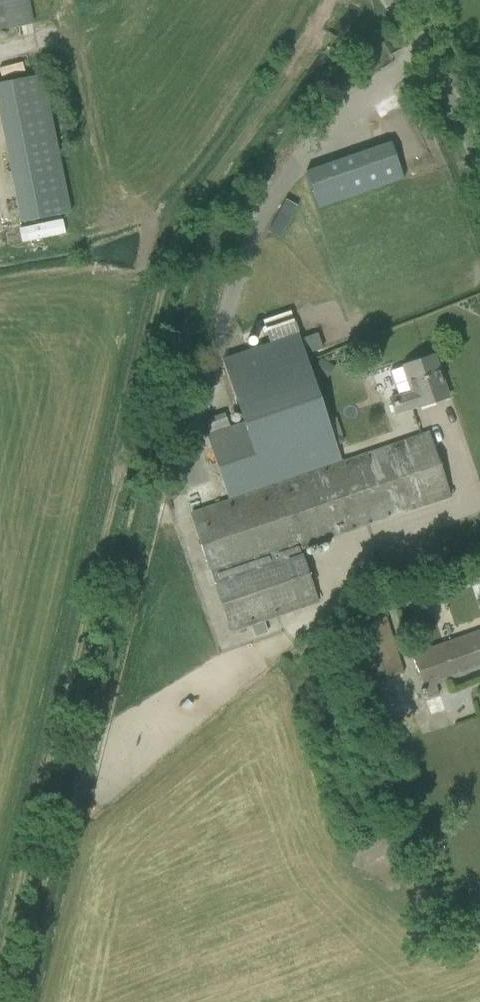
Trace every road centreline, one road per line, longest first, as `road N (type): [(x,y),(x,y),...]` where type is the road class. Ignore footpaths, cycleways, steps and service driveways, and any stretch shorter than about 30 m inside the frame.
road 1 (track): [(337,0),(163,261),(0,965)]
road 2 (unclassified): [(479,158),(431,59),(388,0)]

